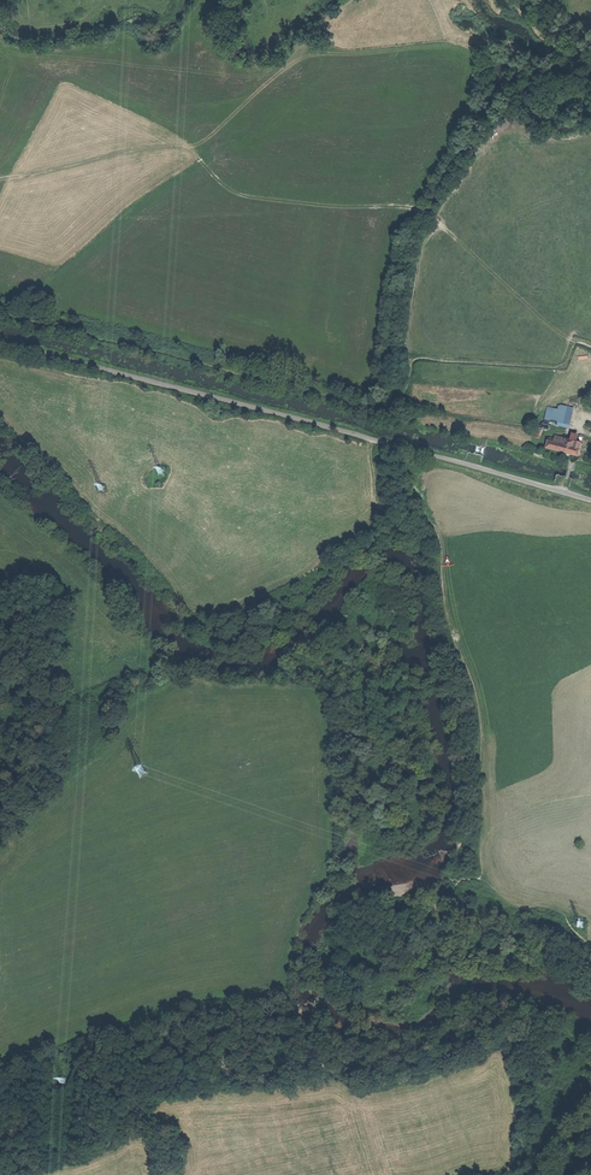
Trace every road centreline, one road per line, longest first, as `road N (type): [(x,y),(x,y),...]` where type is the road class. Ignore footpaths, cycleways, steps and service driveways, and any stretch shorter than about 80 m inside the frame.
road 1 (track): [(0,178),(167,143),(194,153),(242,194),(420,209),(580,343)]

